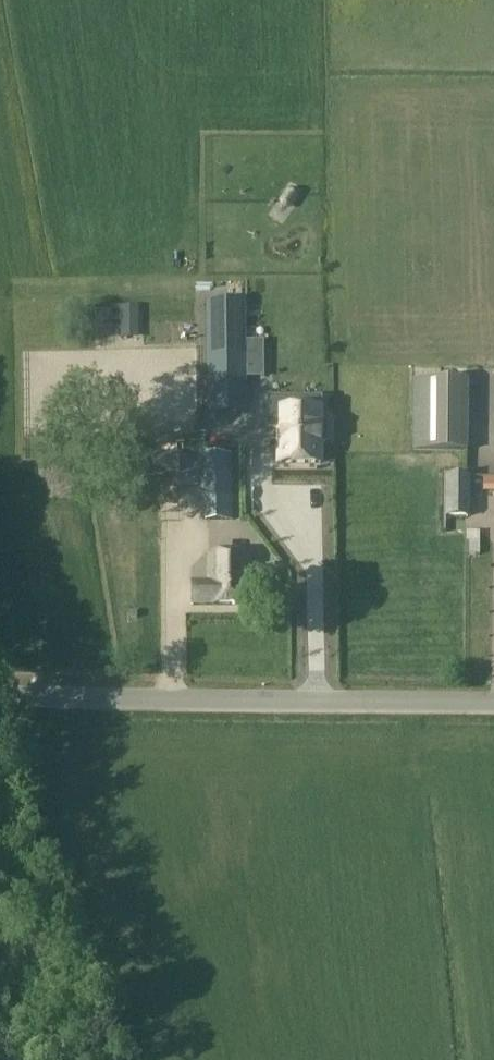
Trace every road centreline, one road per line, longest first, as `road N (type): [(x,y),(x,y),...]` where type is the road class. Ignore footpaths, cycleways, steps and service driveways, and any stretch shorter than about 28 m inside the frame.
road 1 (unclassified): [(493,699),(0,694)]

